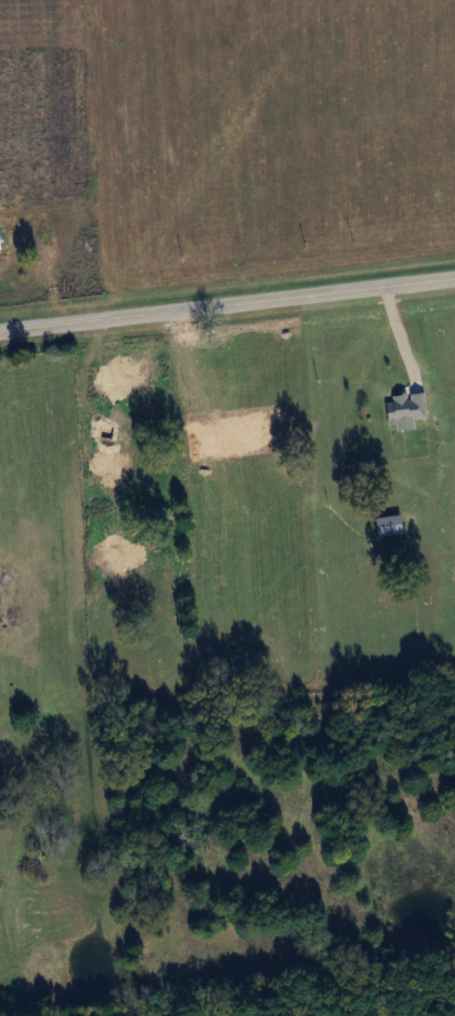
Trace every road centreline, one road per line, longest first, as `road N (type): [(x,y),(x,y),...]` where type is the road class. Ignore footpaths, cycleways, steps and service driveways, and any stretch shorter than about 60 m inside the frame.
road 1 (tertiary): [(454,277),(0,332)]

